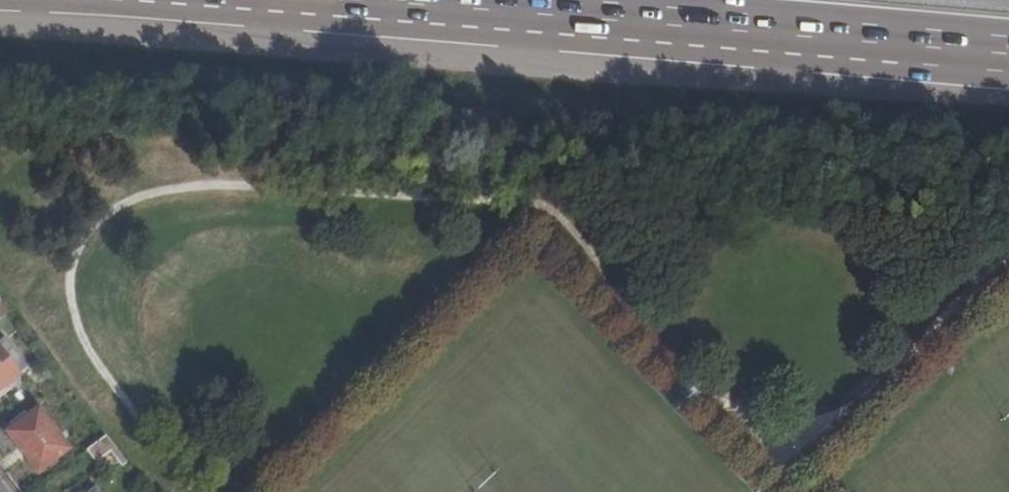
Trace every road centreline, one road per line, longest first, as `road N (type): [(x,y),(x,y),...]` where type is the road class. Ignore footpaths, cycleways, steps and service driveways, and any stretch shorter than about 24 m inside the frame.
road 1 (motorway): [(390,0),(1008,53)]

